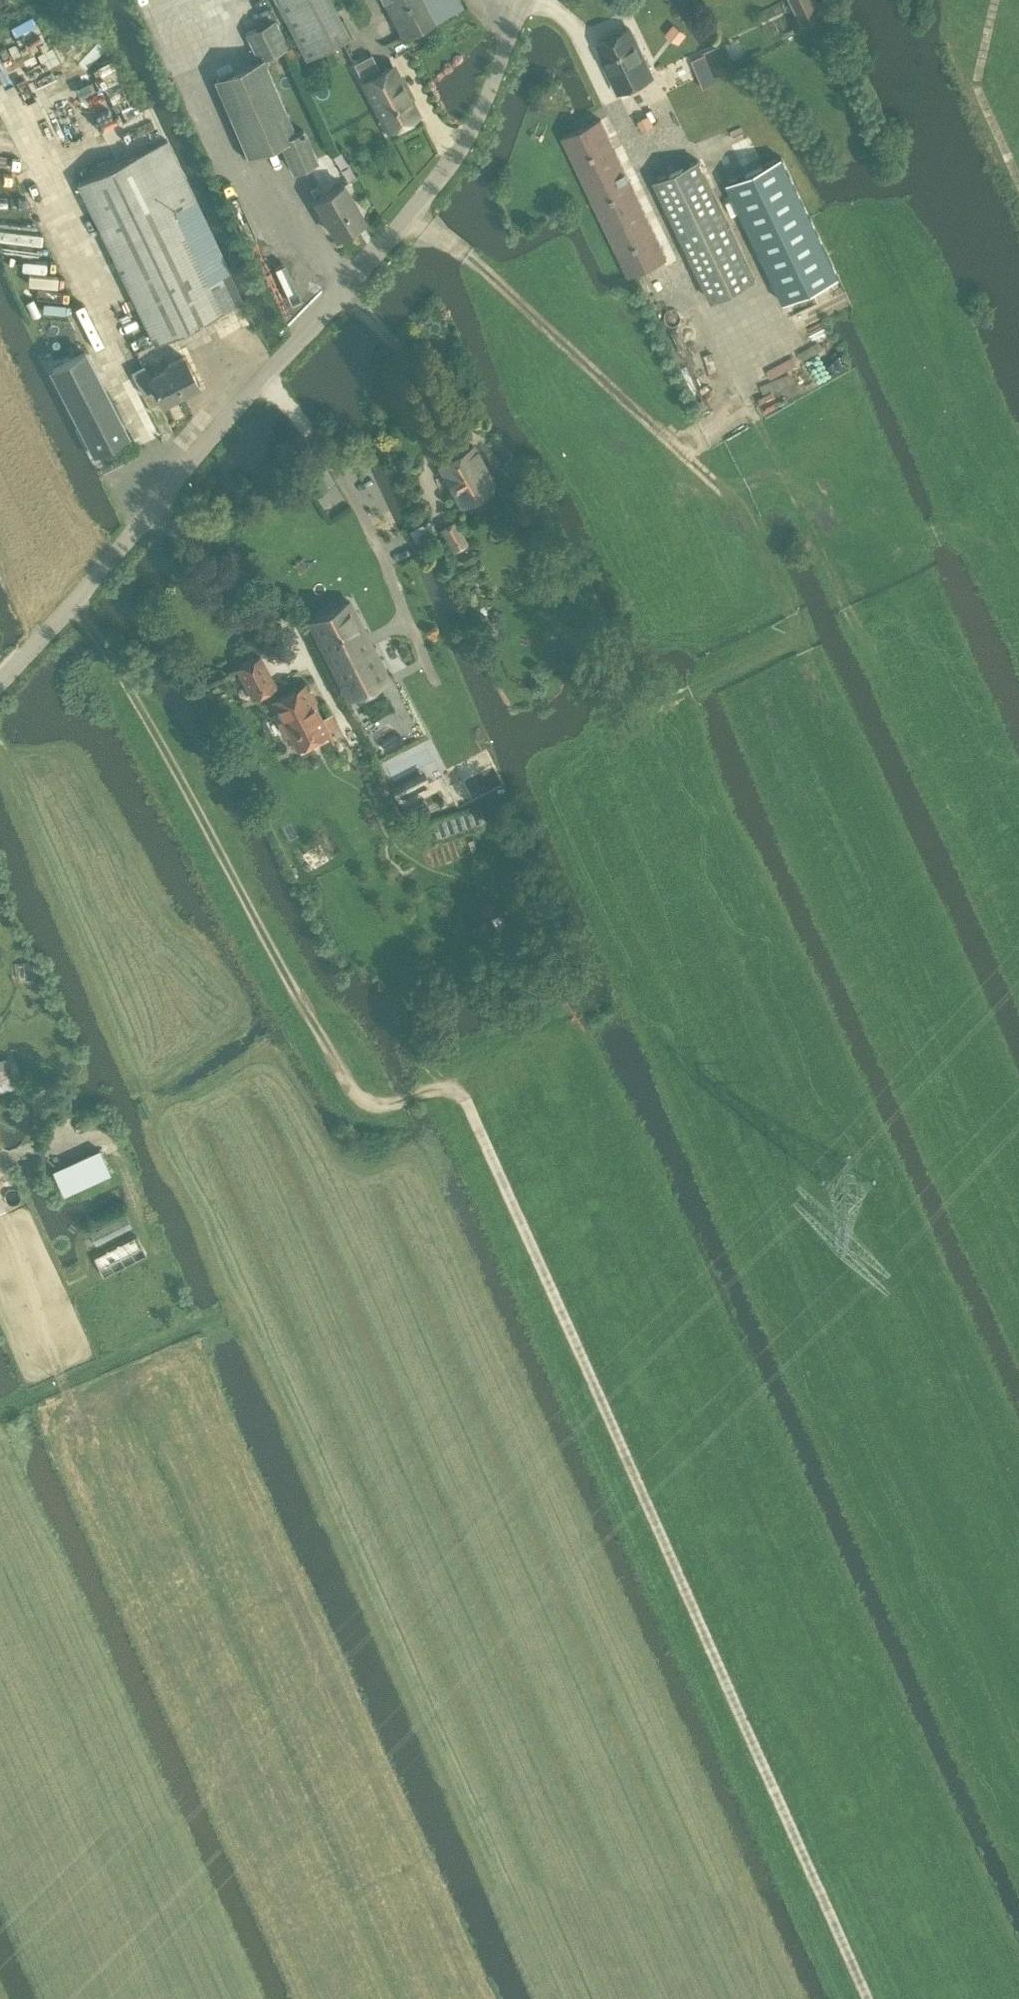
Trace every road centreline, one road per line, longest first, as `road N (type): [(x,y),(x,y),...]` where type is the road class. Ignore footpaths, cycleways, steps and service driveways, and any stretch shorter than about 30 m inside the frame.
road 1 (track): [(867,1998),(465,1098),(446,1085),(376,1106),(350,1084),(173,759),(76,603)]
road 2 (unclassified): [(0,681),(411,217),(479,116),(527,0)]
road 3 (track): [(737,504),(468,258),(411,217)]
road 4 (track): [(957,541),(891,535),(768,487),(719,488)]
road 5 (track): [(998,0),(978,84),(1018,179)]

